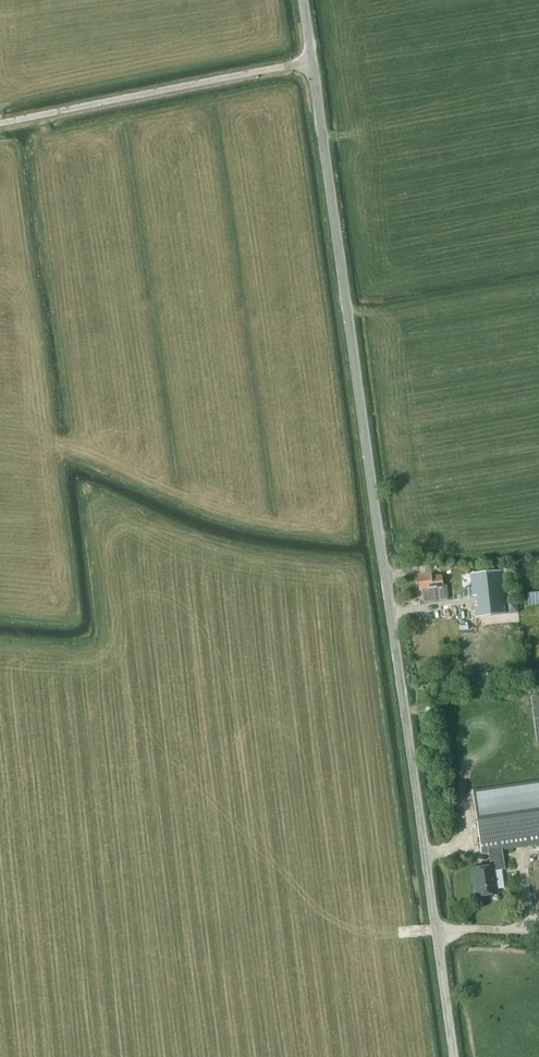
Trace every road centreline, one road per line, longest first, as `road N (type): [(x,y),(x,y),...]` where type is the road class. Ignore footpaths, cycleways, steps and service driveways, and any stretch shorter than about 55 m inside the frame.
road 1 (tertiary): [(453,1056),(312,62)]
road 2 (unclassified): [(0,123),(312,62)]

